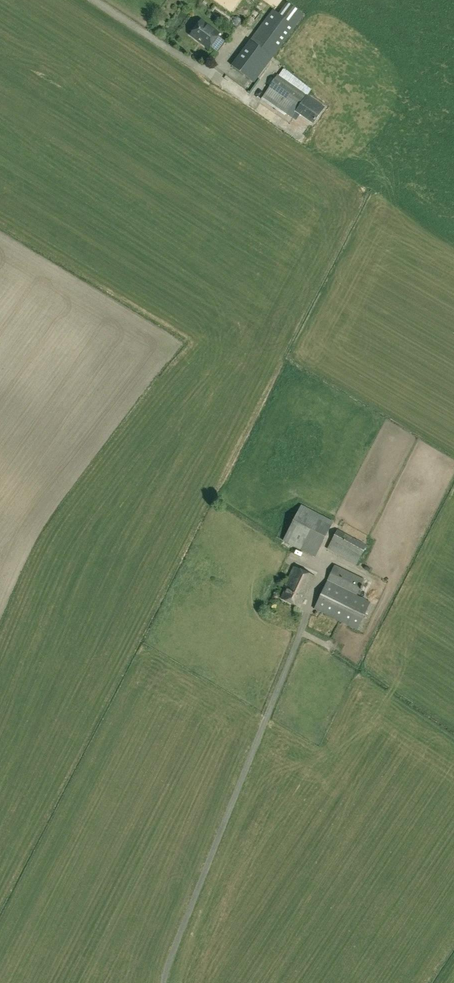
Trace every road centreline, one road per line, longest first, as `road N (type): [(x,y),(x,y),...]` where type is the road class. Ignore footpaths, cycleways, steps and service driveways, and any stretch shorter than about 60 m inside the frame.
road 1 (unclassified): [(163,982),(312,603)]
road 2 (track): [(304,141),(453,240)]
road 3 (unclassified): [(222,80),(96,0)]

